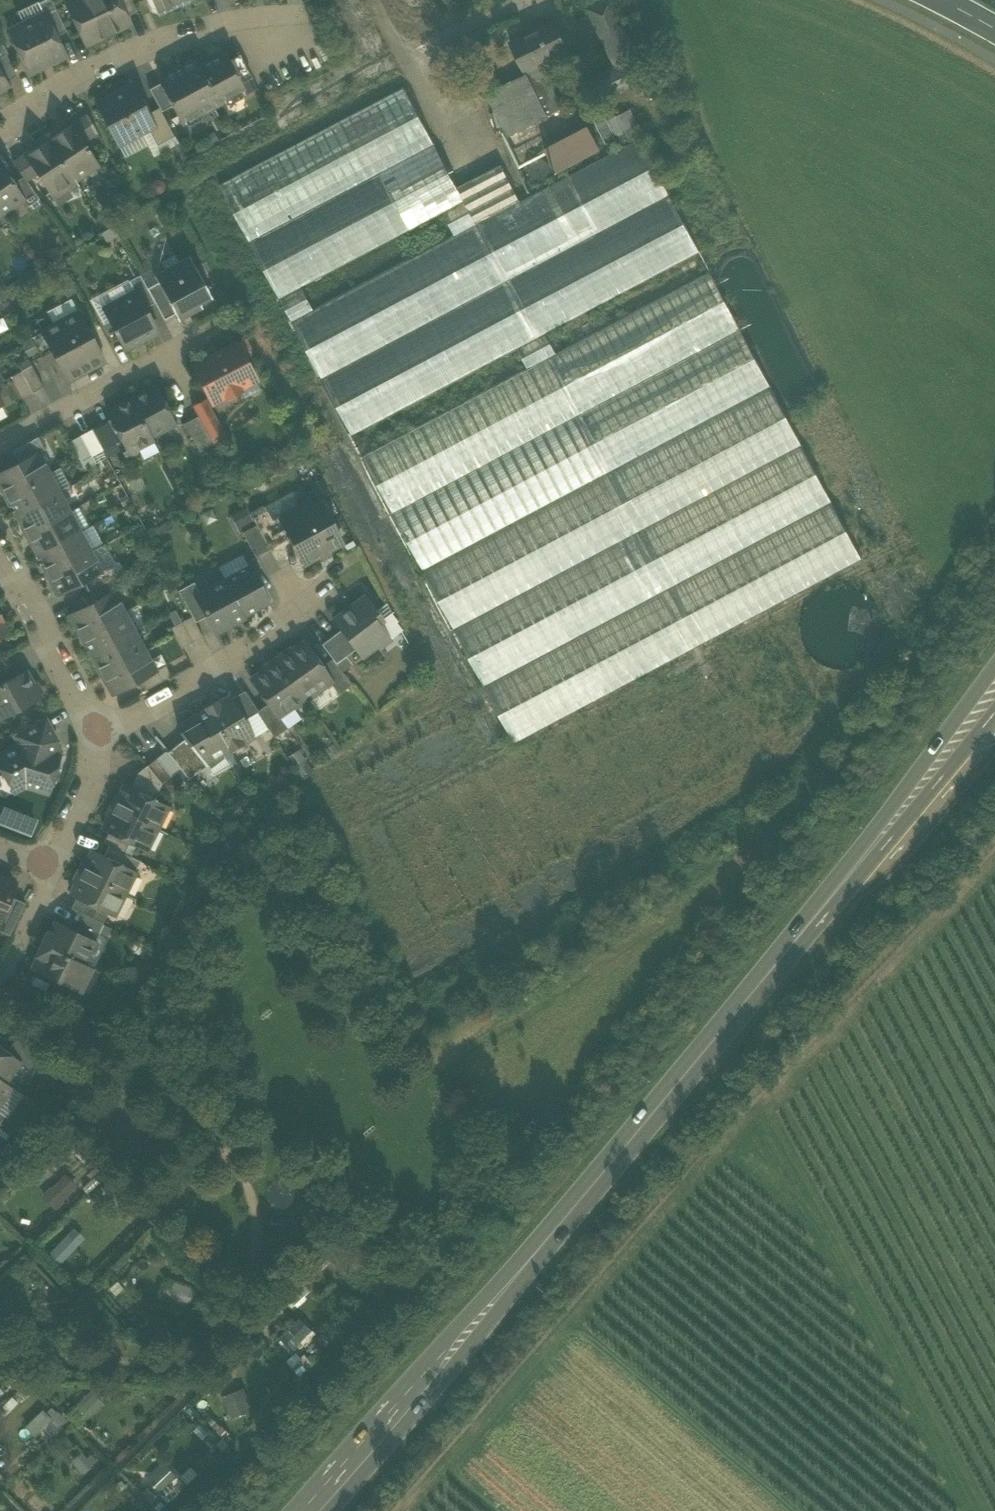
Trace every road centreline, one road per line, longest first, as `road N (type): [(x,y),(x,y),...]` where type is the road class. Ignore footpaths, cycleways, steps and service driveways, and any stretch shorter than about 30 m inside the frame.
road 1 (primary): [(310,1510),(437,1369),(987,705)]
road 2 (residential): [(0,123),(86,65),(185,38),(290,21)]
road 3 (residential): [(94,730),(198,688),(333,584)]
road 4 (residential): [(0,441),(202,334)]
road 5 (residential): [(0,556),(94,730)]
road 6 (residential): [(94,730),(95,764),(54,868)]

